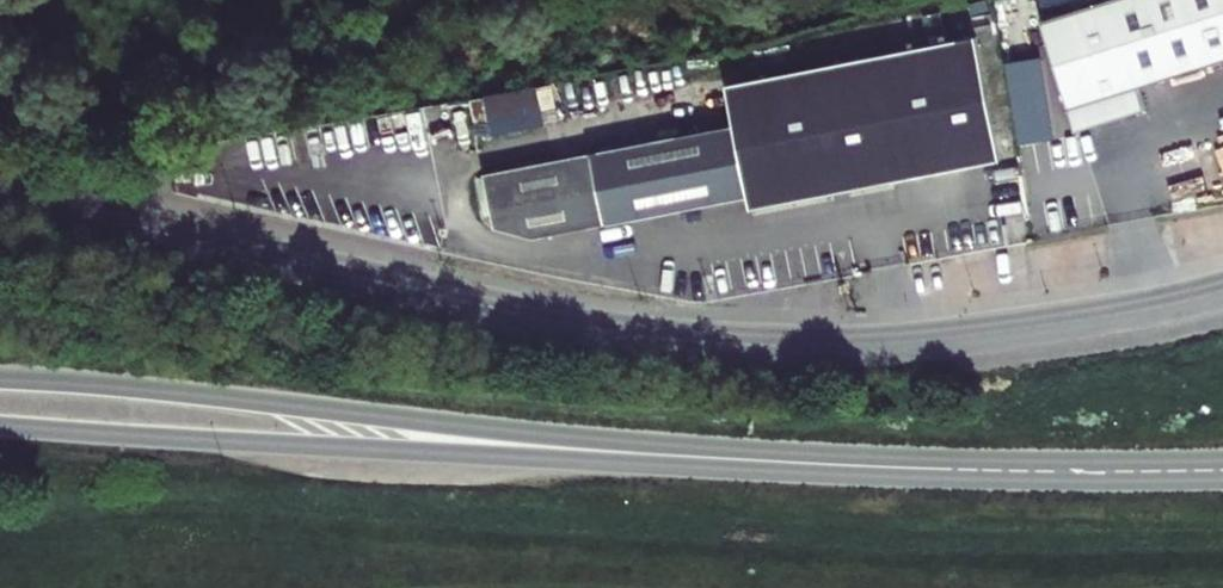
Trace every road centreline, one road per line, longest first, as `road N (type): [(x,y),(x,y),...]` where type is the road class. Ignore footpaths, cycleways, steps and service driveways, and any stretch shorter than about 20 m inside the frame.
road 1 (residential): [(0,199),(552,320),(700,341),(934,339),(1222,290)]
road 2 (secondary): [(642,454),(0,377)]
road 3 (secondary): [(0,428),(642,454)]
road 4 (secondary): [(642,454),(902,469),(1222,470)]

